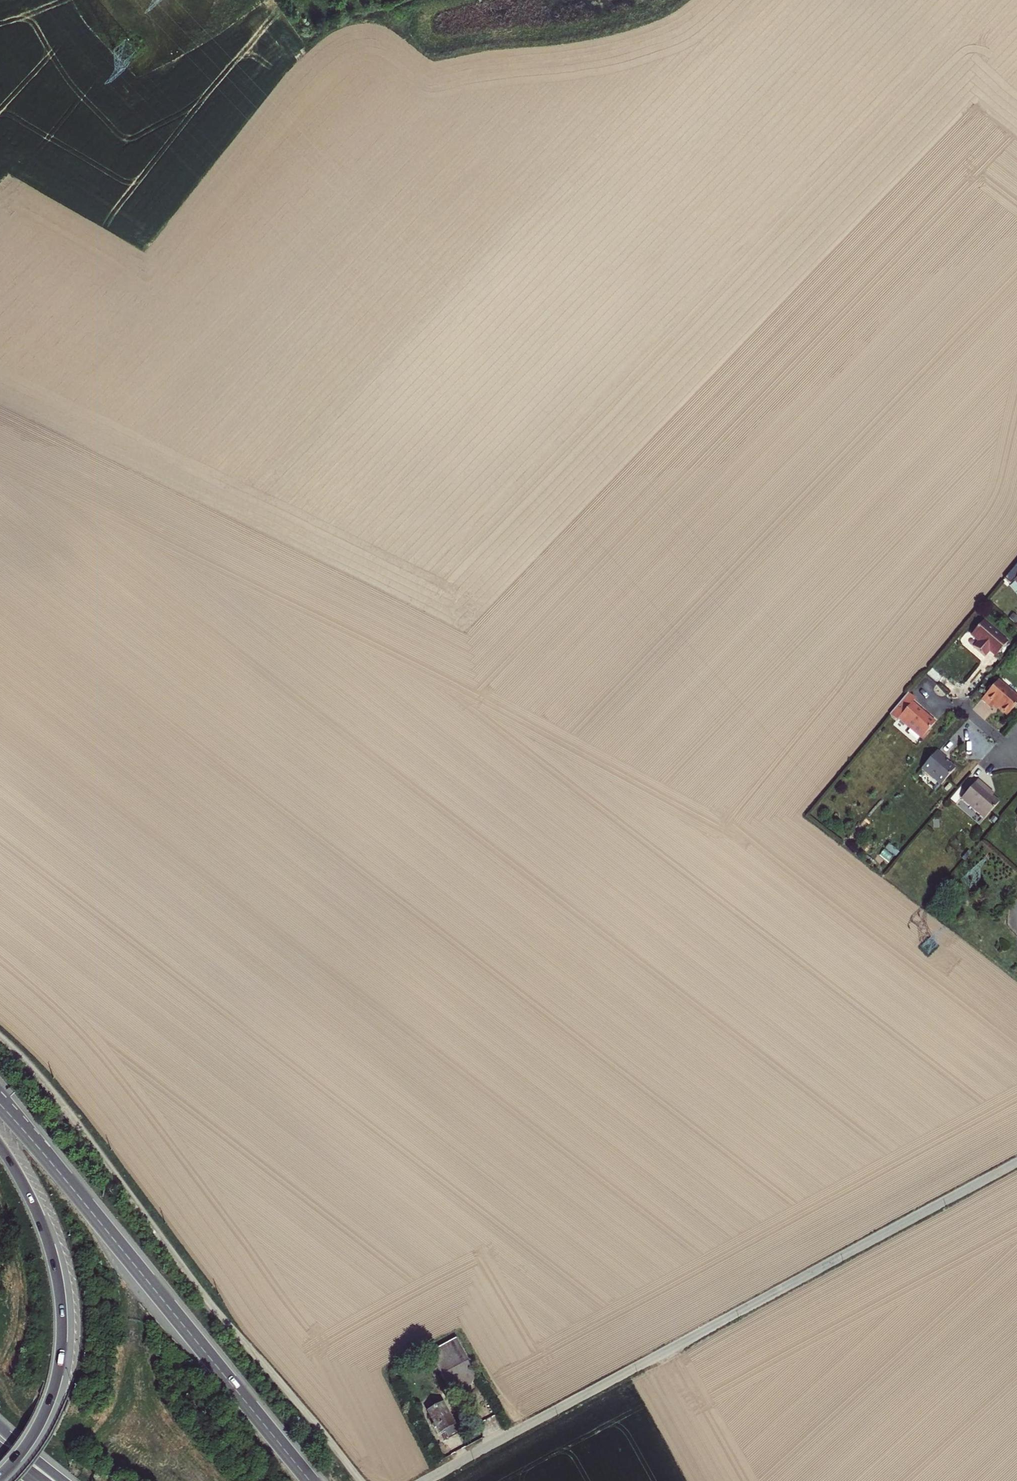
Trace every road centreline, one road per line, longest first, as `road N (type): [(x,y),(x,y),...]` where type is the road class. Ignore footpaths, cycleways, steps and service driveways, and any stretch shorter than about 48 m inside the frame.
road 1 (unclassified): [(427,1480),(1016,1161)]
road 2 (track): [(361,1480),(0,1036)]
road 3 (motorway): [(311,1480),(0,1103)]
road 4 (trunk): [(0,1477),(42,1418),(62,1313),(44,1230),(0,1145)]

